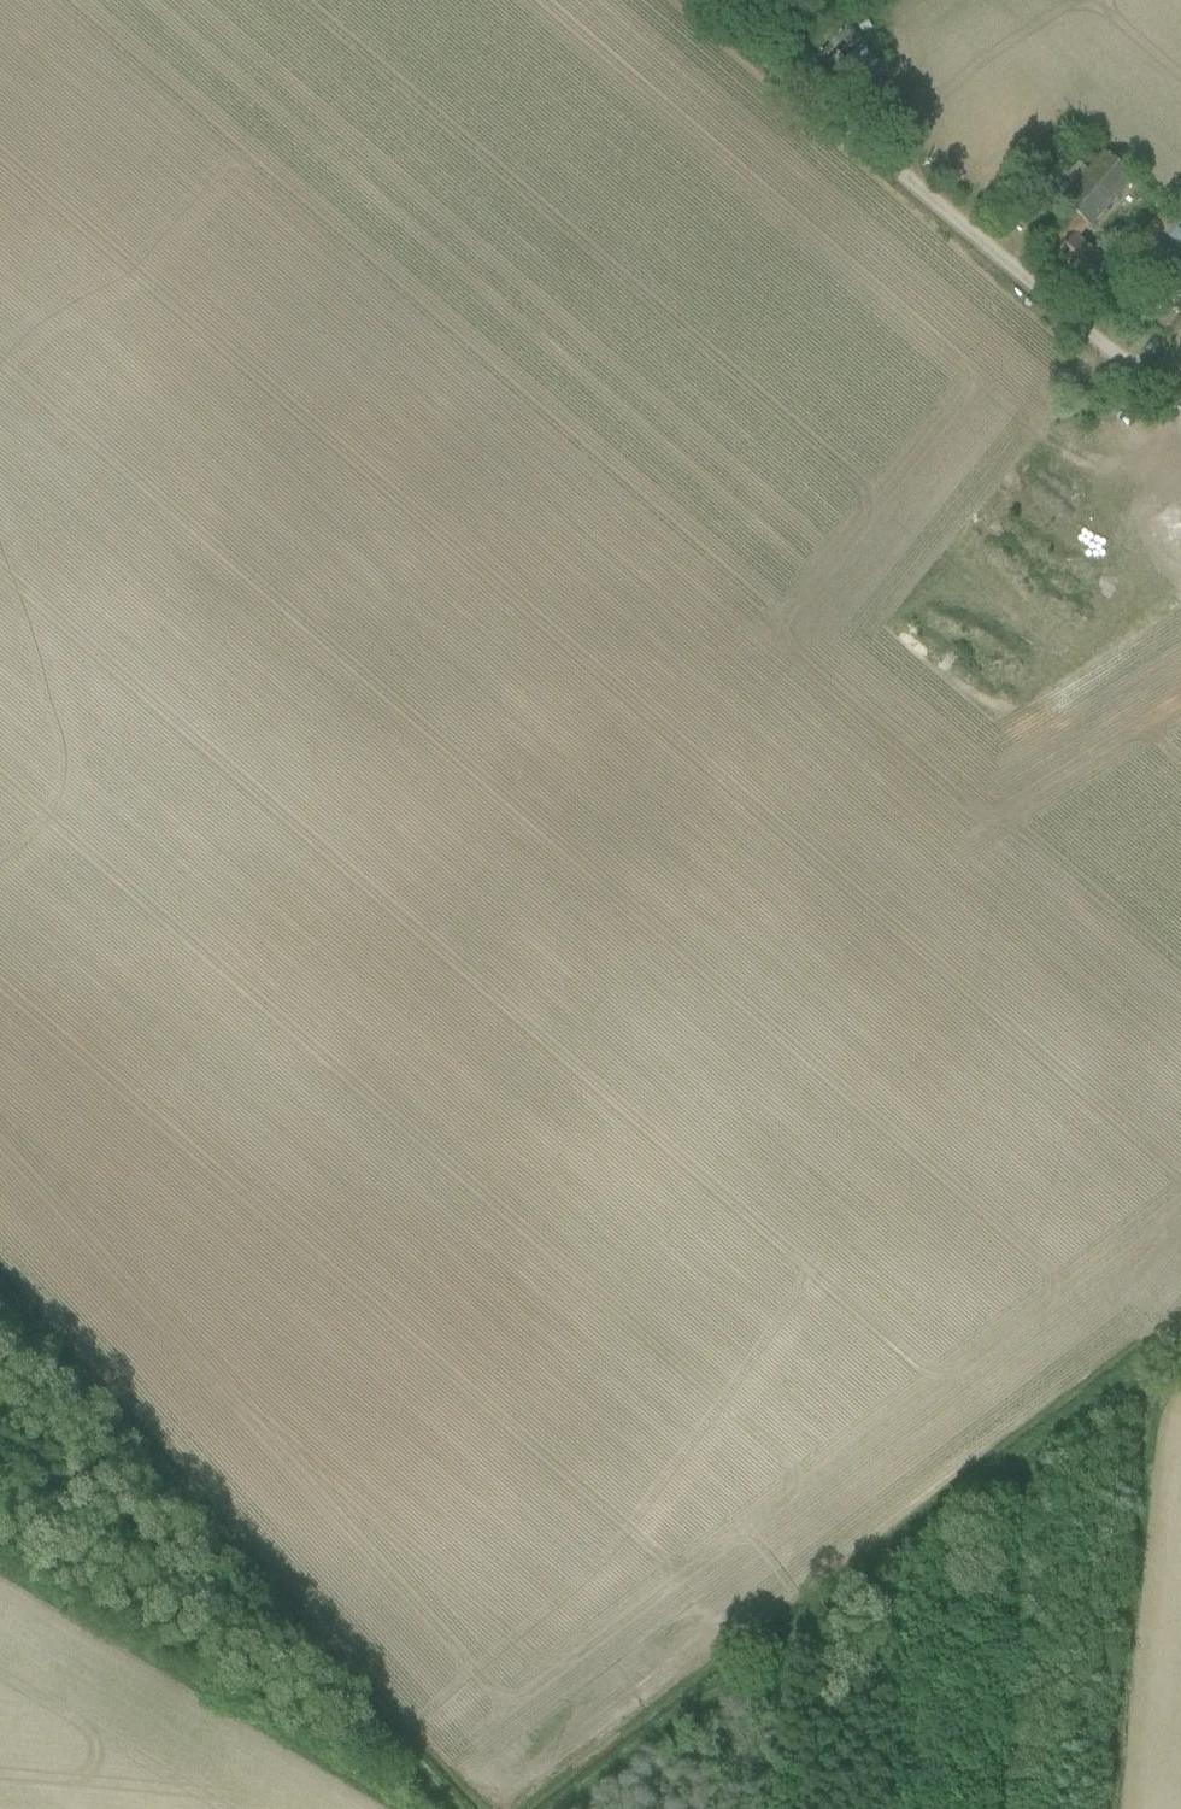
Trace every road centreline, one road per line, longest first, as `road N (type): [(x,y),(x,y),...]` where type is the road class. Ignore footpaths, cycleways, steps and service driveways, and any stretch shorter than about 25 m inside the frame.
road 1 (unclassified): [(1180,409),(699,0)]

